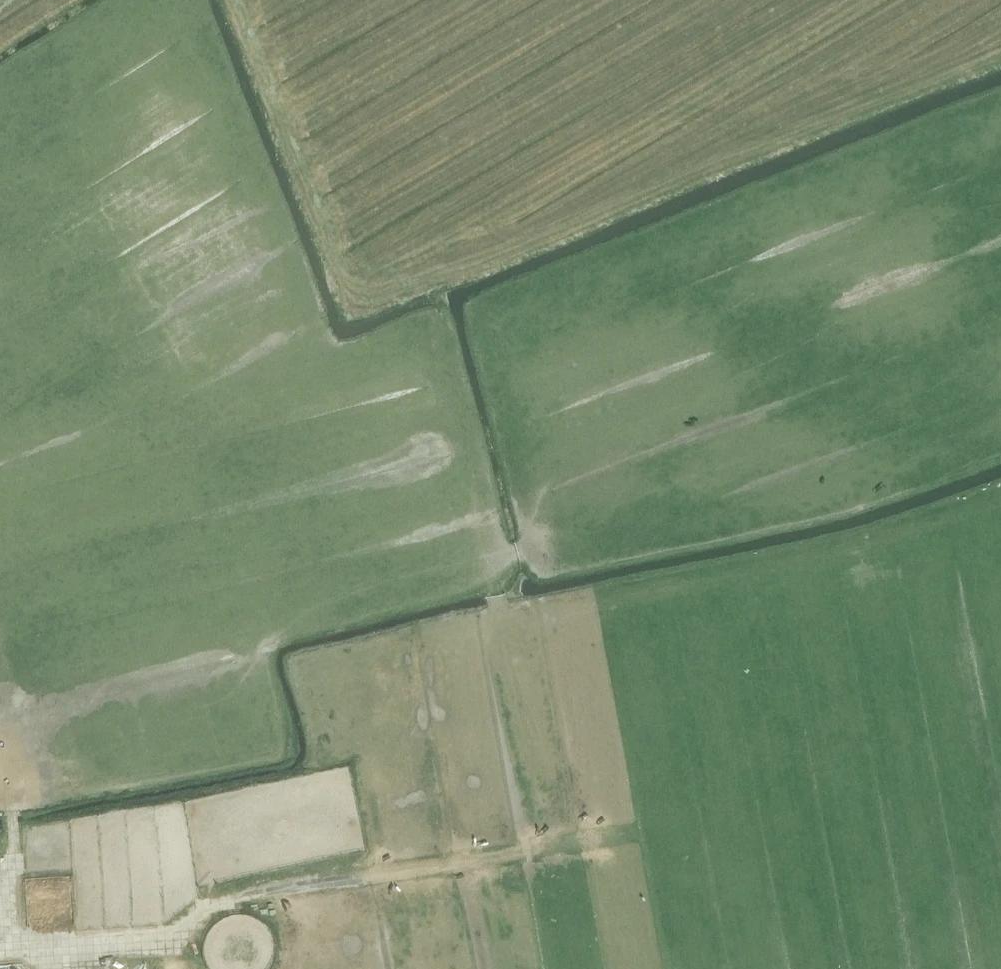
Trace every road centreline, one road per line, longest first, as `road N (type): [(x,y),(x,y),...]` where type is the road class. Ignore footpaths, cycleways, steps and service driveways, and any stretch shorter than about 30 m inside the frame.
road 1 (track): [(157,938),(0,950)]

